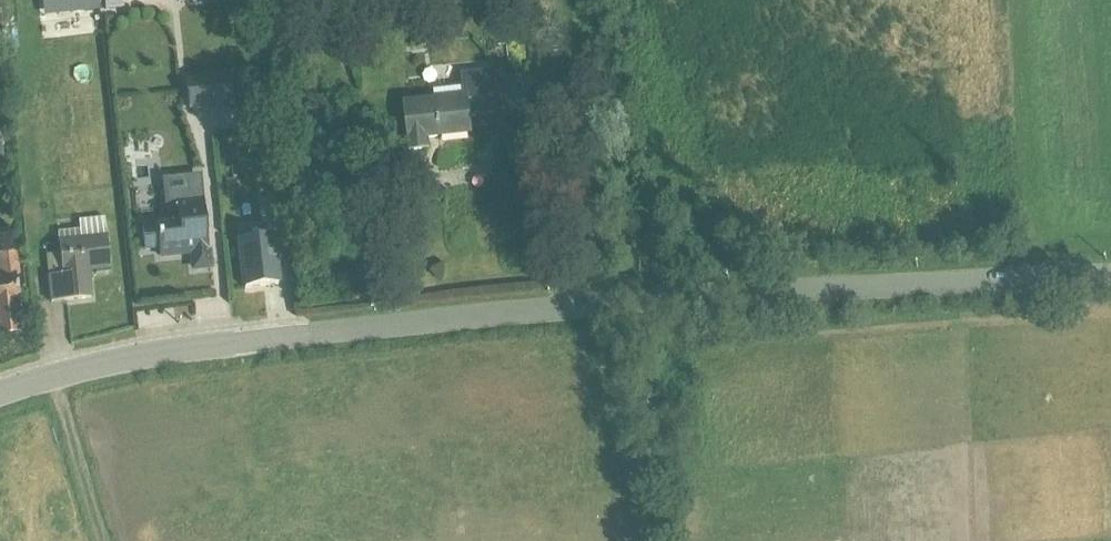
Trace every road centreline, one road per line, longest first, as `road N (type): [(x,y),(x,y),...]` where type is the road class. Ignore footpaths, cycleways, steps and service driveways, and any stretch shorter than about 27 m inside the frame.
road 1 (residential): [(0,393),(98,365),(306,334),(593,304),(1110,276)]

